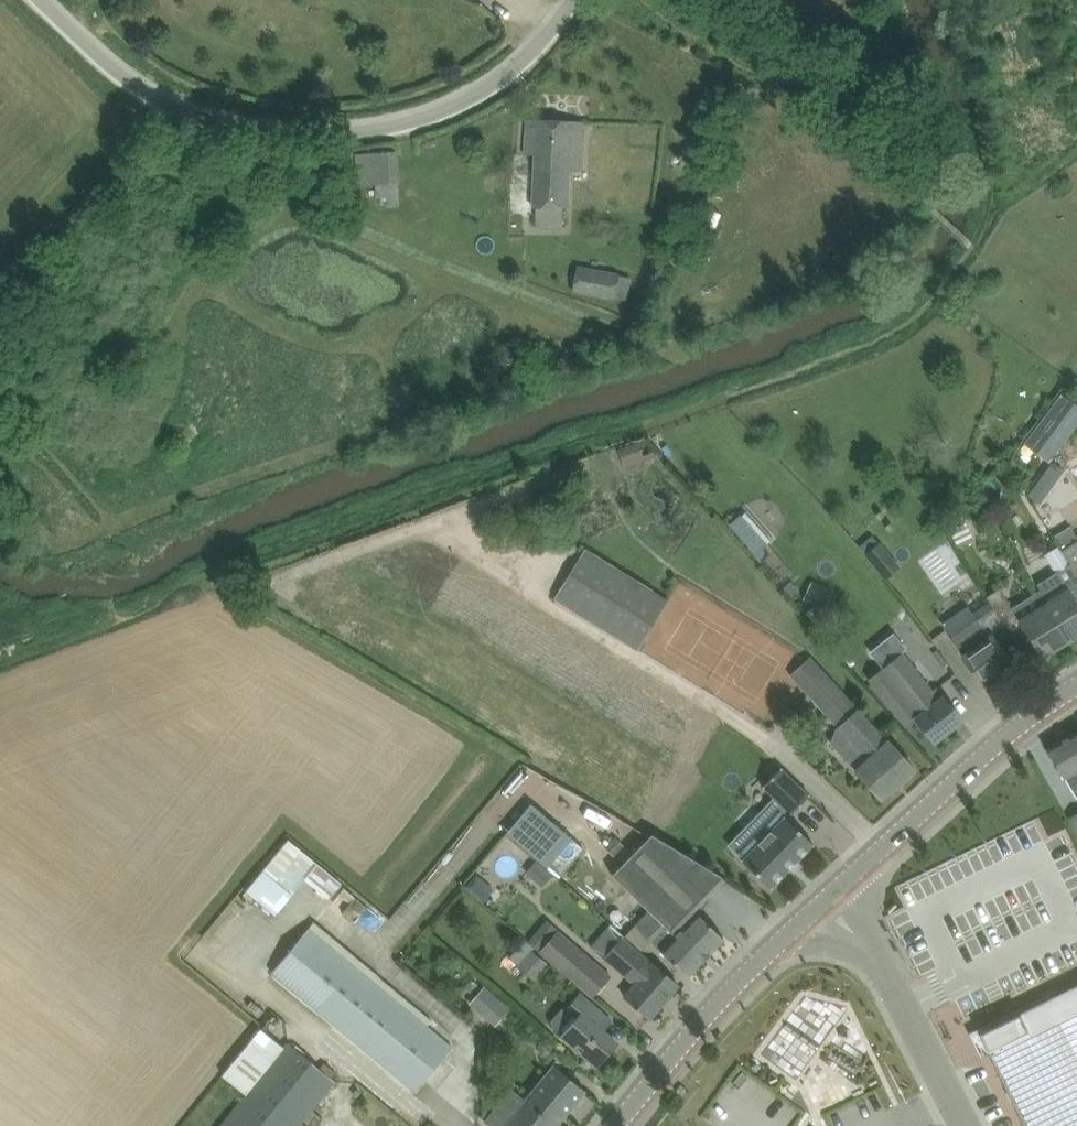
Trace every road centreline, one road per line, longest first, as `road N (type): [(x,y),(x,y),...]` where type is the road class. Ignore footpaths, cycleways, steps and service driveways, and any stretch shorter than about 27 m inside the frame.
road 1 (unclassified): [(575,0),(536,50),(477,96),(440,115),(338,133),(237,128),(162,103),(40,0)]
road 2 (secondary): [(823,899),(885,837),(1076,690)]
road 3 (secondary): [(618,1125),(745,976),(823,899)]
road 4 (unclassified): [(965,1125),(866,937),(823,899)]
road 5 (track): [(0,274),(137,139),(162,103)]

